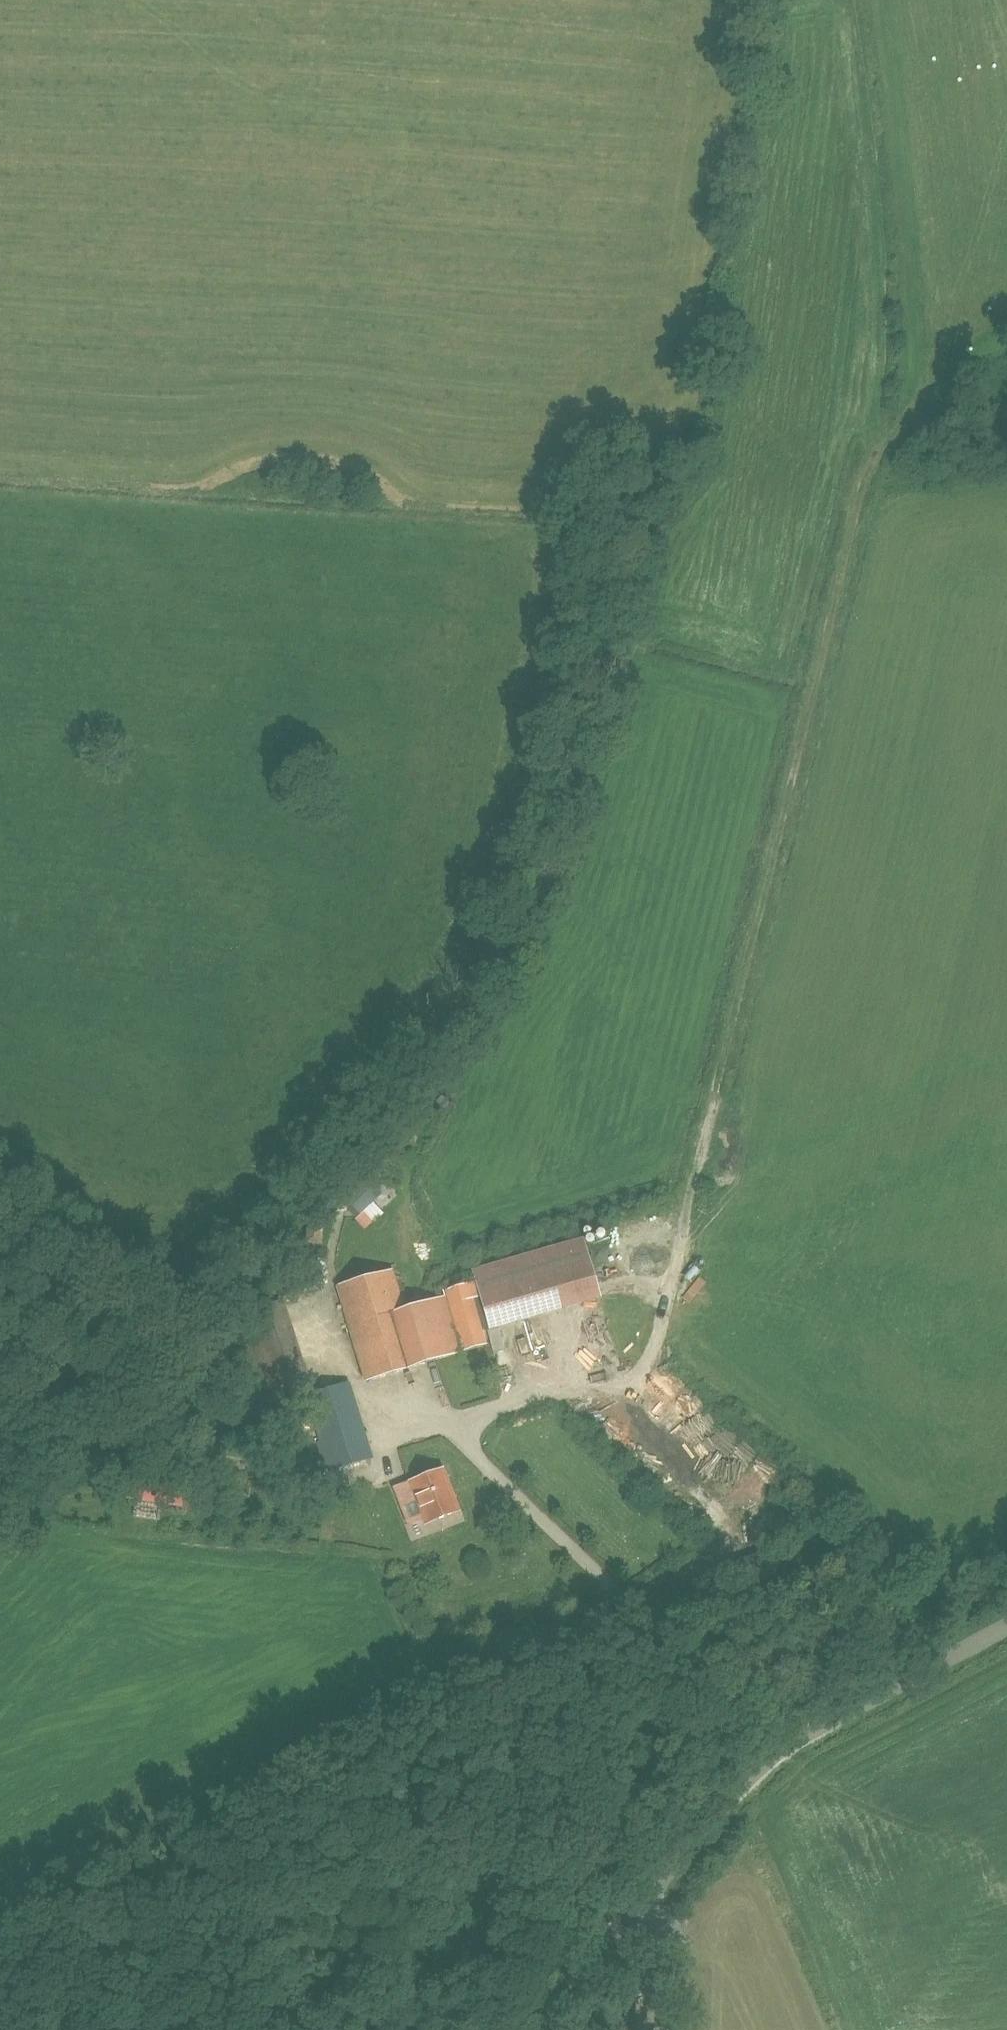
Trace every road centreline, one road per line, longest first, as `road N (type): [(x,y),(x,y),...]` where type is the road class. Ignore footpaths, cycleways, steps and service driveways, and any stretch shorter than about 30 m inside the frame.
road 1 (track): [(860,0),(882,215),(880,428),(654,1348),(632,1383),(528,1399),(454,1438)]
road 2 (unclassified): [(540,2029),(770,1747),(1006,1618)]

